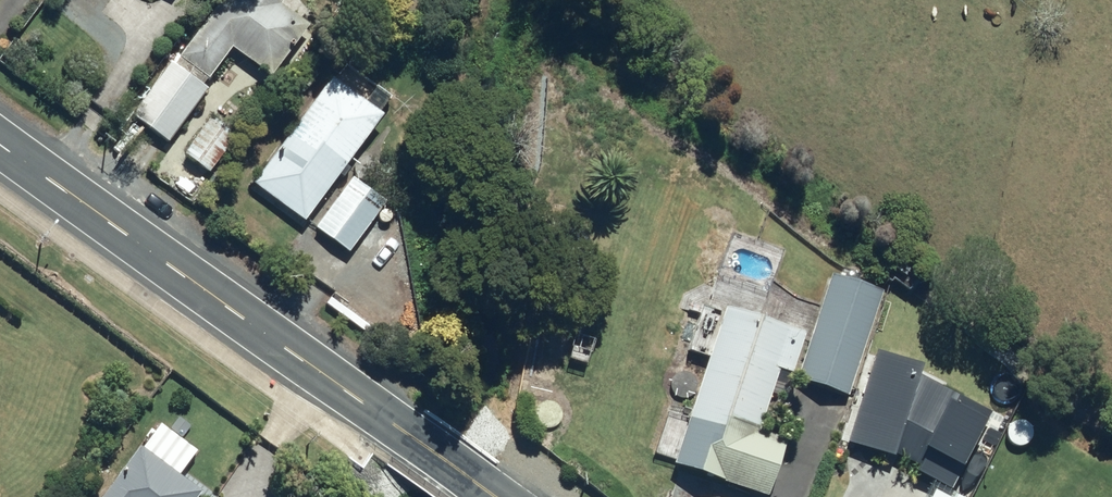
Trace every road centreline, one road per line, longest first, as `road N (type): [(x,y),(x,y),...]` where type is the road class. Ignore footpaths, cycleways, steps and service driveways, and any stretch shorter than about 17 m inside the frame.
road 1 (secondary): [(0,143),(496,496)]

